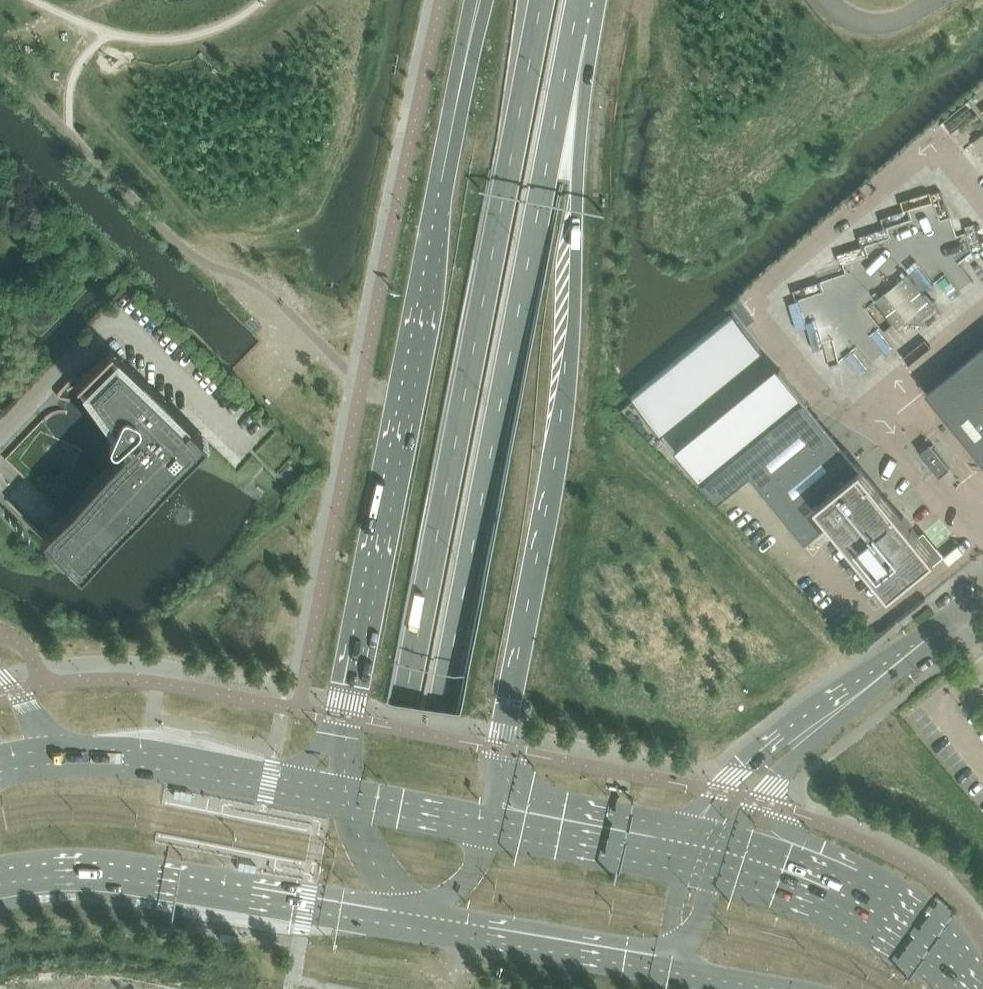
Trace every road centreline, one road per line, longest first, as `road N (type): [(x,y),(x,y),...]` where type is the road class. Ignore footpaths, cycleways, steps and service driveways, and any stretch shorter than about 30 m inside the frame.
road 1 (primary): [(541,0),(349,988)]
road 2 (primary): [(386,988),(573,31)]
road 3 (primary): [(487,826),(561,416),(577,180),(573,31)]
road 4 (primary): [(486,0),(343,718)]
road 5 (secondary): [(0,873),(125,871),(386,917)]
road 6 (secondary): [(967,988),(843,913),(721,871)]
road 7 (unclassified): [(875,680),(837,689),(745,762),(686,862)]
road 8 (unclassified): [(721,871),(773,776),(875,680)]
road 9 (secondary): [(269,783),(154,760),(43,755)]
road 10 (secondary): [(446,928),(669,970)]
road 11 (secondary): [(686,862),(487,826)]
road 12 (secondary): [(487,826),(347,798)]
road 13 (unclassified): [(875,680),(982,591)]
road 14 (primary): [(347,798),(377,869),(415,908)]
road 15 (secondary): [(669,970),(789,988)]

